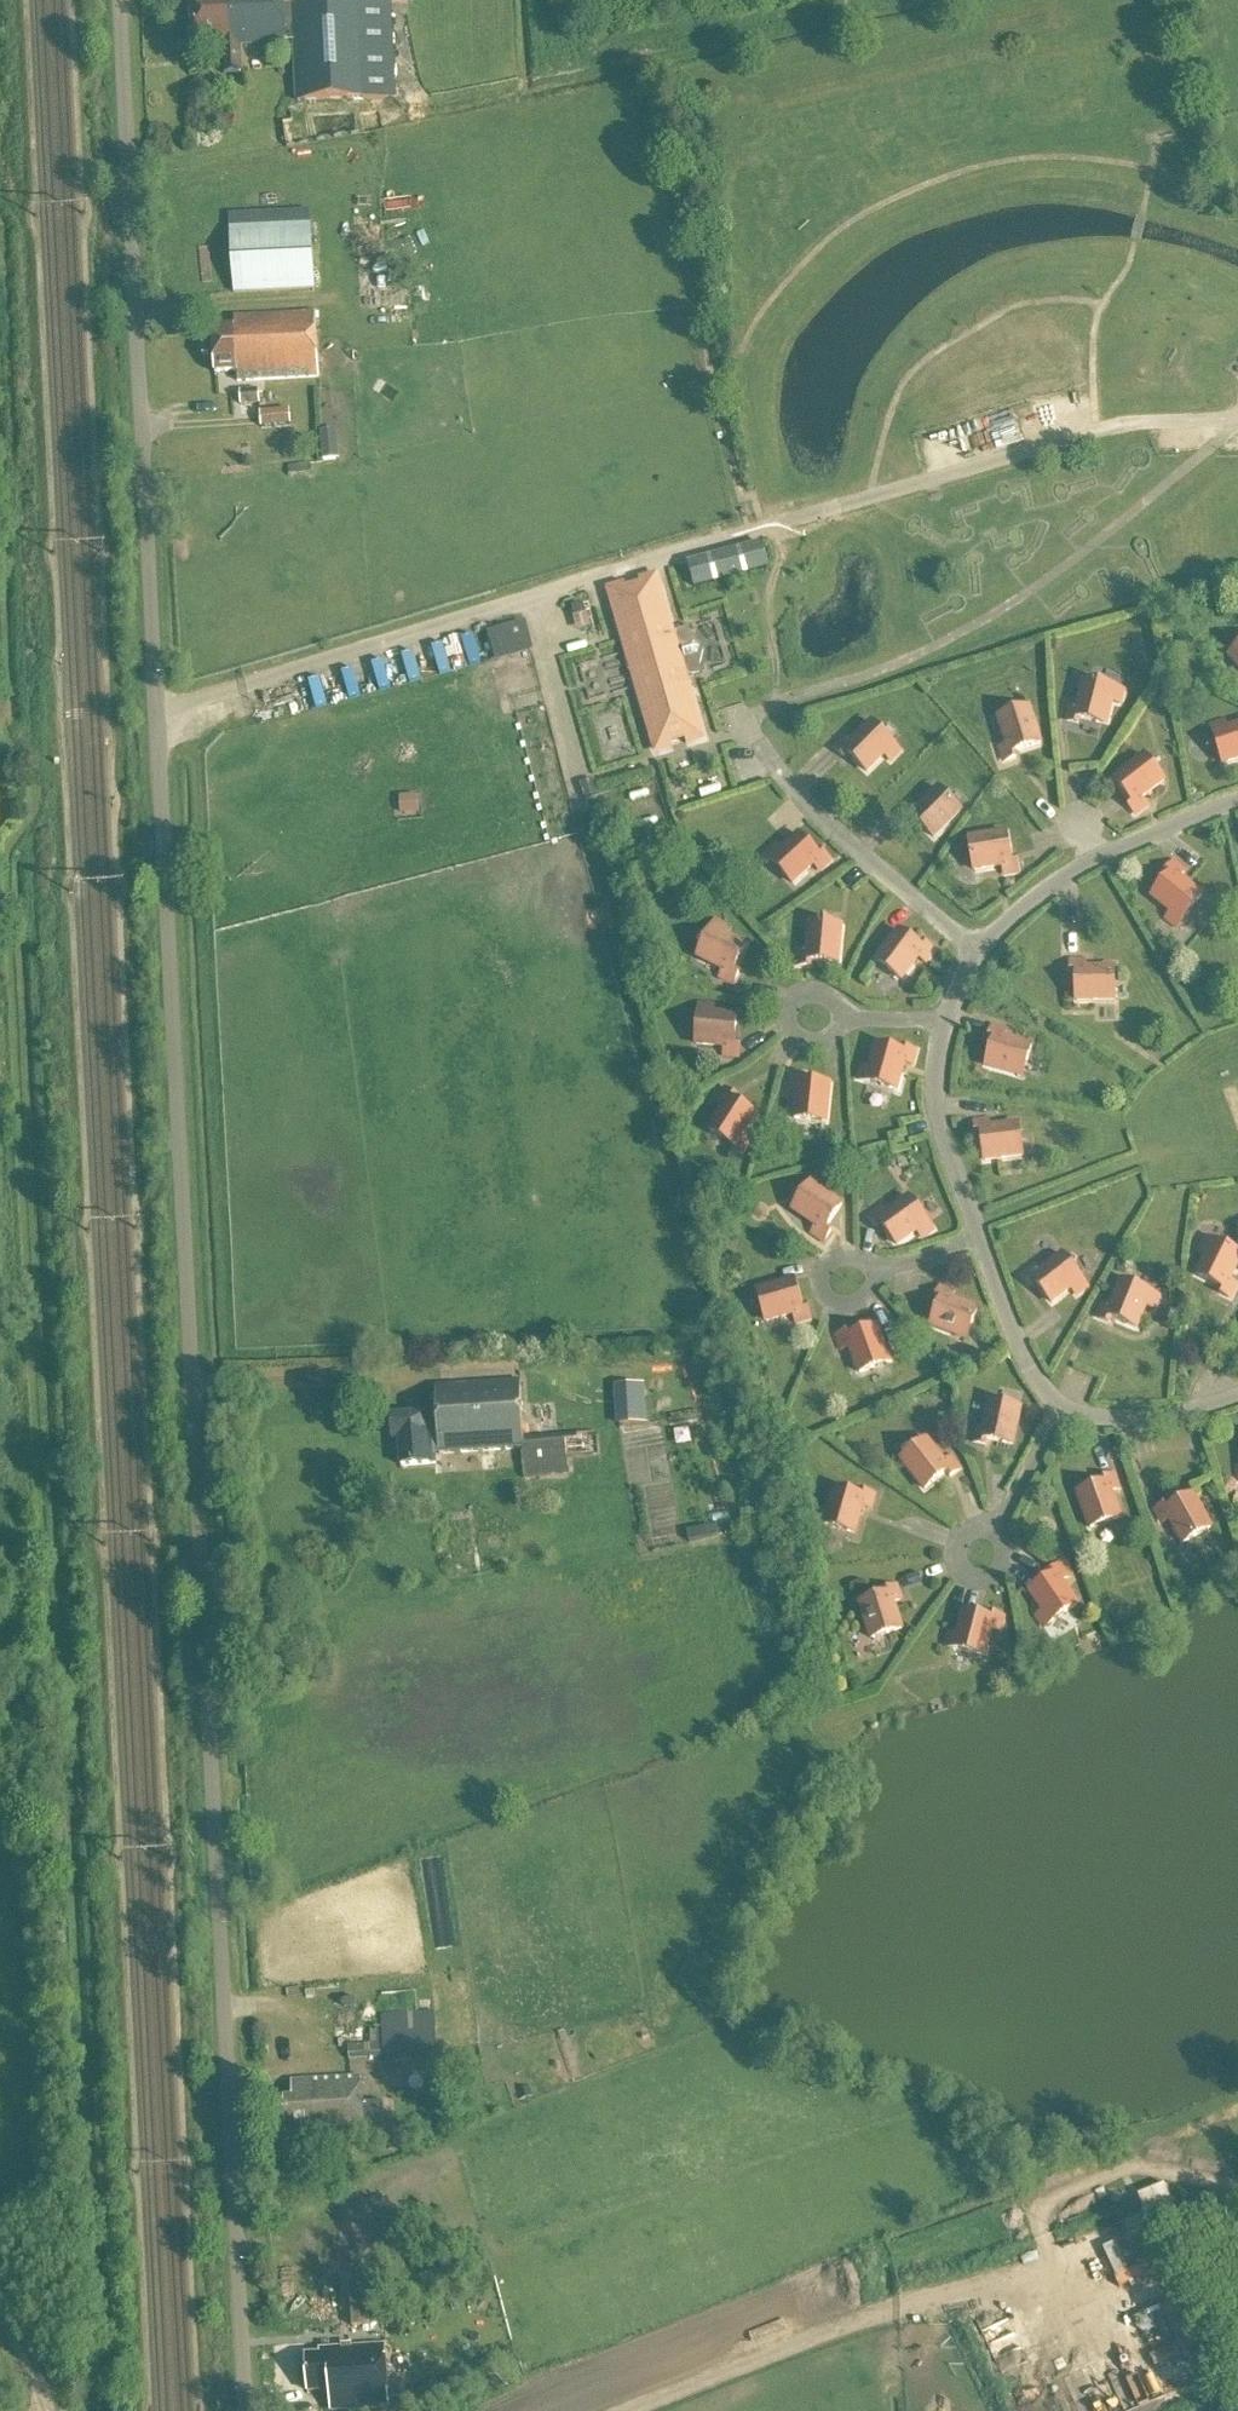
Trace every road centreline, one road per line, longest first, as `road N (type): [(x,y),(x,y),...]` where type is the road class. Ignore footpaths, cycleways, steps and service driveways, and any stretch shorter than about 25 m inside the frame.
road 1 (unclassified): [(248,2410),(121,0)]

